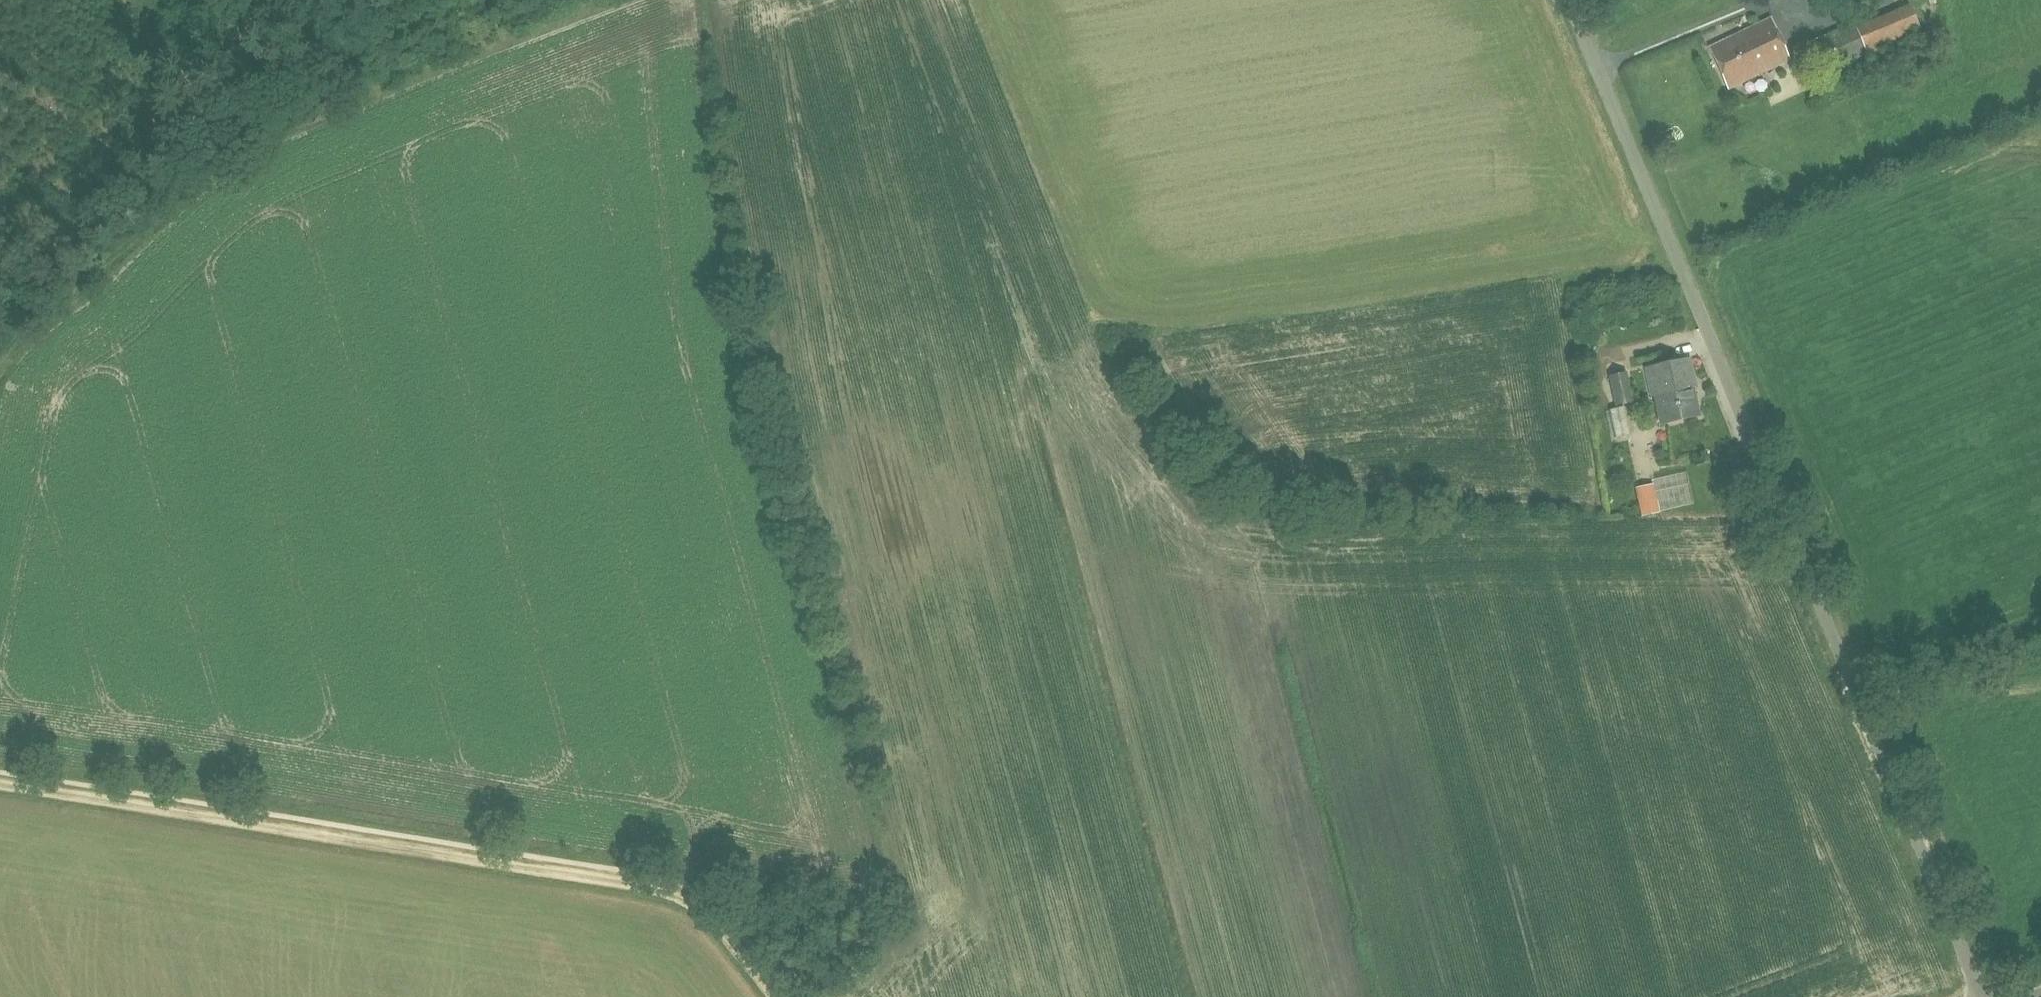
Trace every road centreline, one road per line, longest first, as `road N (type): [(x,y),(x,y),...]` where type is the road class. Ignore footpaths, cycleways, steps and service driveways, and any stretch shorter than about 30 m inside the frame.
road 1 (unclassified): [(1982,996),(1569,0)]
road 2 (track): [(0,783),(674,893),(702,909),(773,996)]

